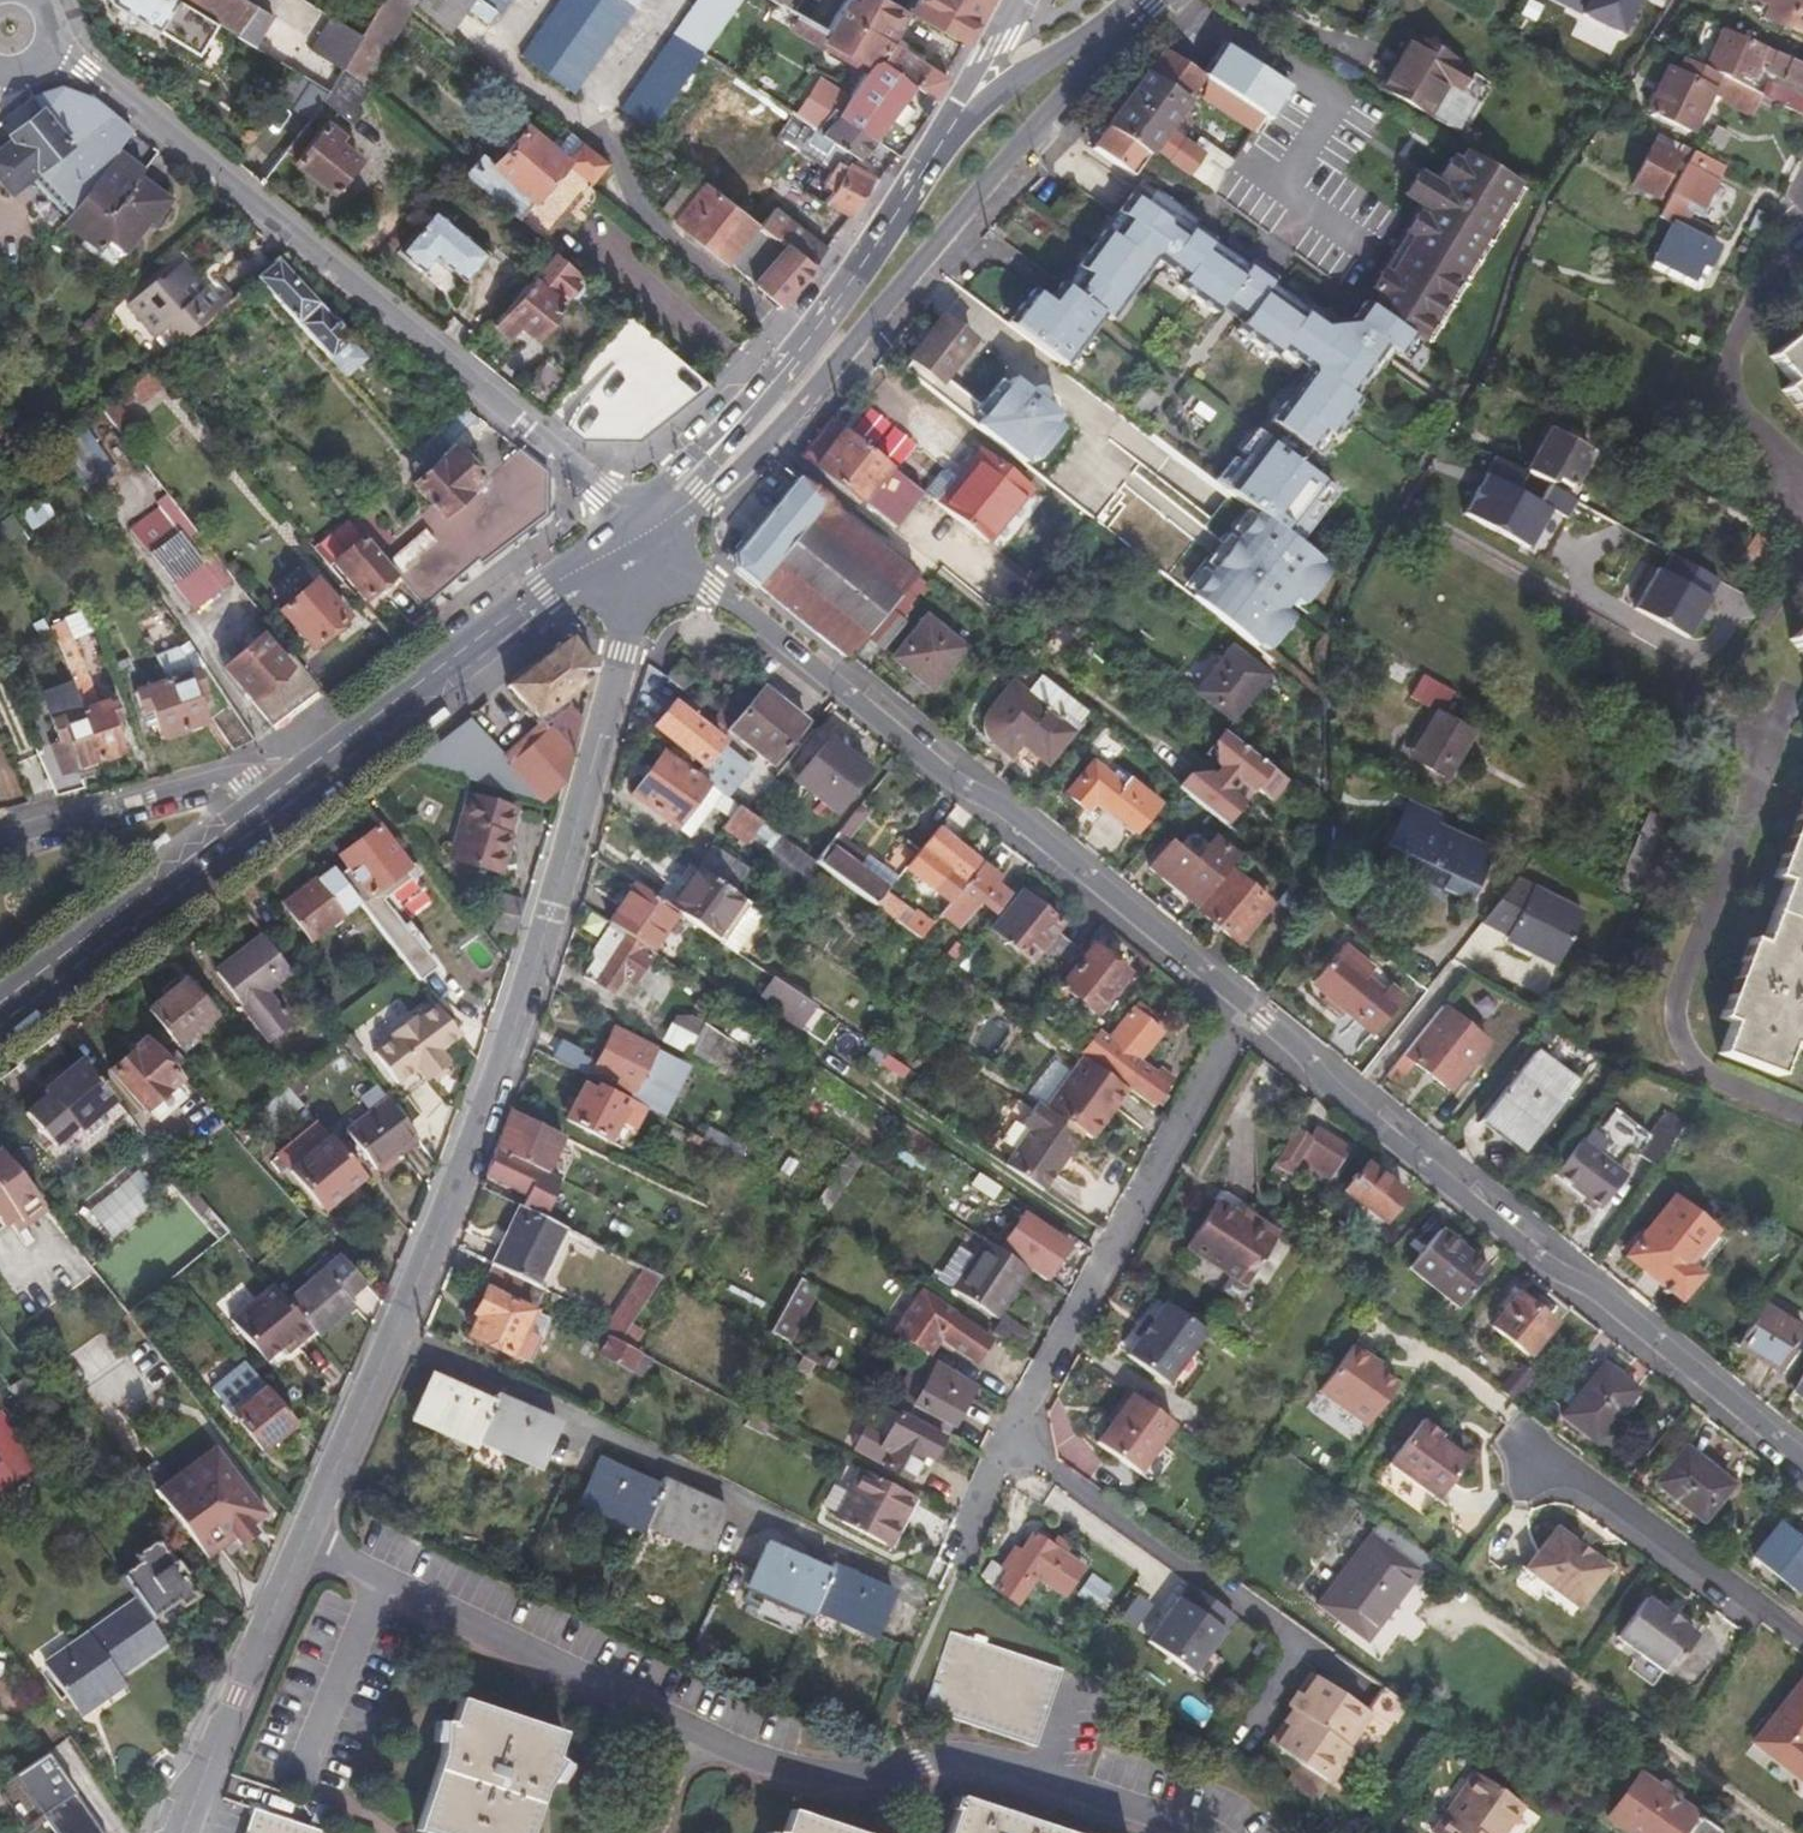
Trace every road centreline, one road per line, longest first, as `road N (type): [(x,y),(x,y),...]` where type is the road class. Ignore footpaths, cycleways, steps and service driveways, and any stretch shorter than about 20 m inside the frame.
road 1 (tertiary): [(184,1832),(466,1159),(551,914),(646,535)]
road 2 (residential): [(646,535),(351,280),(54,44)]
road 3 (tertiary): [(646,535),(957,785),(1008,811),(1247,1007)]
road 4 (secondary): [(646,535),(706,500),(784,417),(1144,0)]
road 5 (tertiary): [(1247,1007),(1298,1049),(1340,1101),(1546,1267),(1610,1300),(1802,1463)]
road 6 (secondary): [(948,129),(781,371),(665,489),(646,535)]
road 7 (residential): [(1010,1446),(1231,1023),(1247,1007)]
road 8 (secondary): [(271,797),(572,575),(646,535)]
road 9 (secondary): [(0,1002),(271,797)]
road 10 (track): [(1802,240),(1751,304),(1732,380),(1789,494),(1789,518)]
road 11 (residential): [(271,797),(250,778),(227,777),(0,838)]
road 12 (secondary): [(1142,0),(948,129)]
road 13 (residential): [(1017,0),(948,129)]

